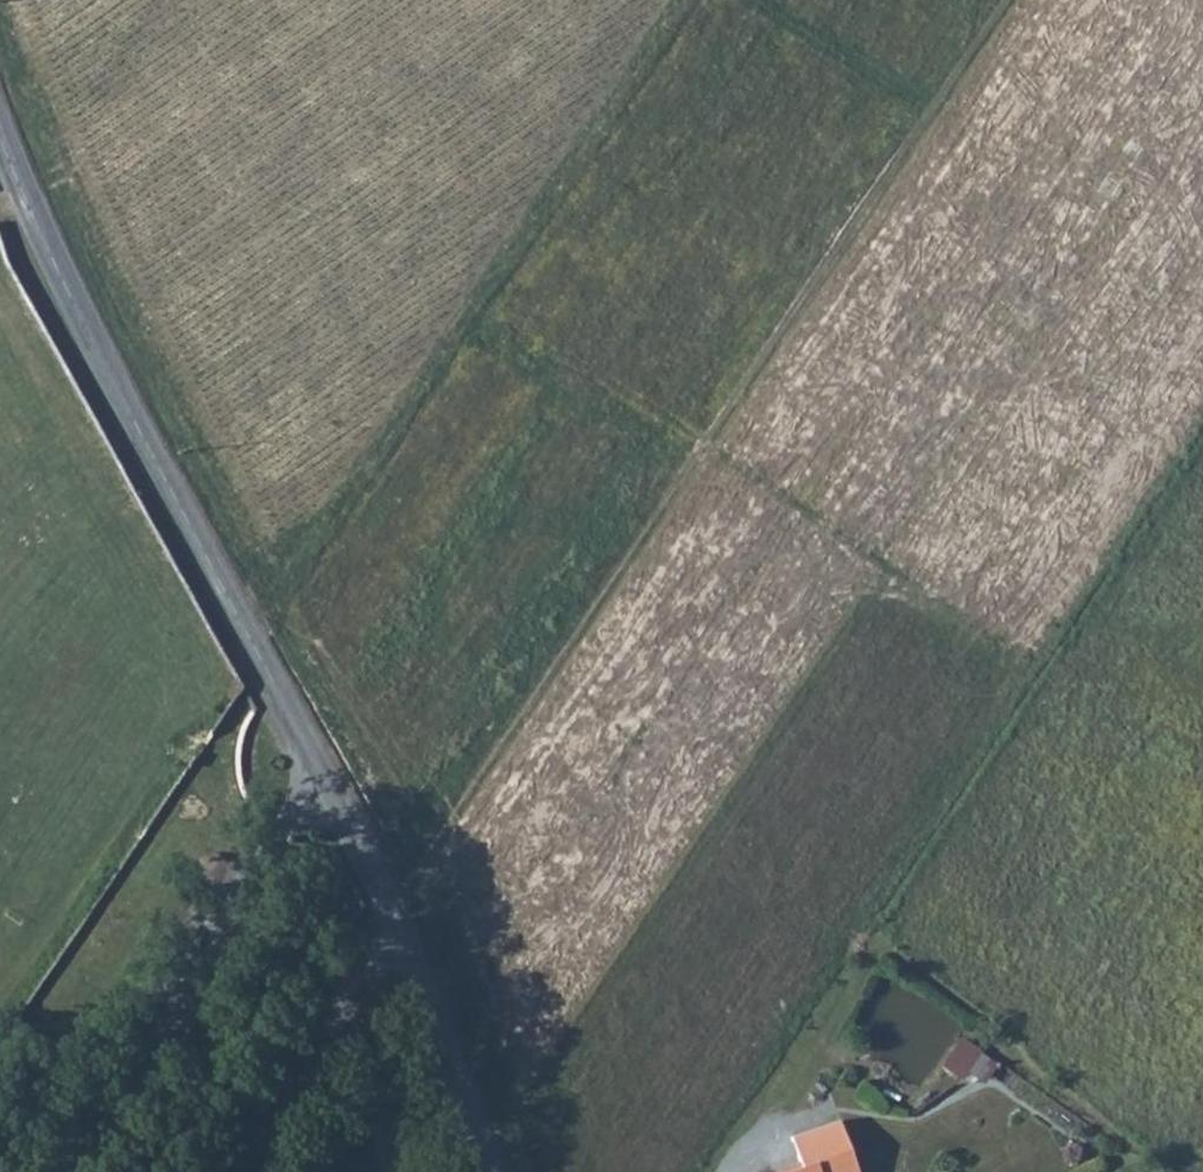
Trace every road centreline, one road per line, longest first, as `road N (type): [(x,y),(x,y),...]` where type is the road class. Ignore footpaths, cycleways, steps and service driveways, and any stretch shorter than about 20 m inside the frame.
road 1 (tertiary): [(0,137),(44,248),(405,936),(488,1171)]

